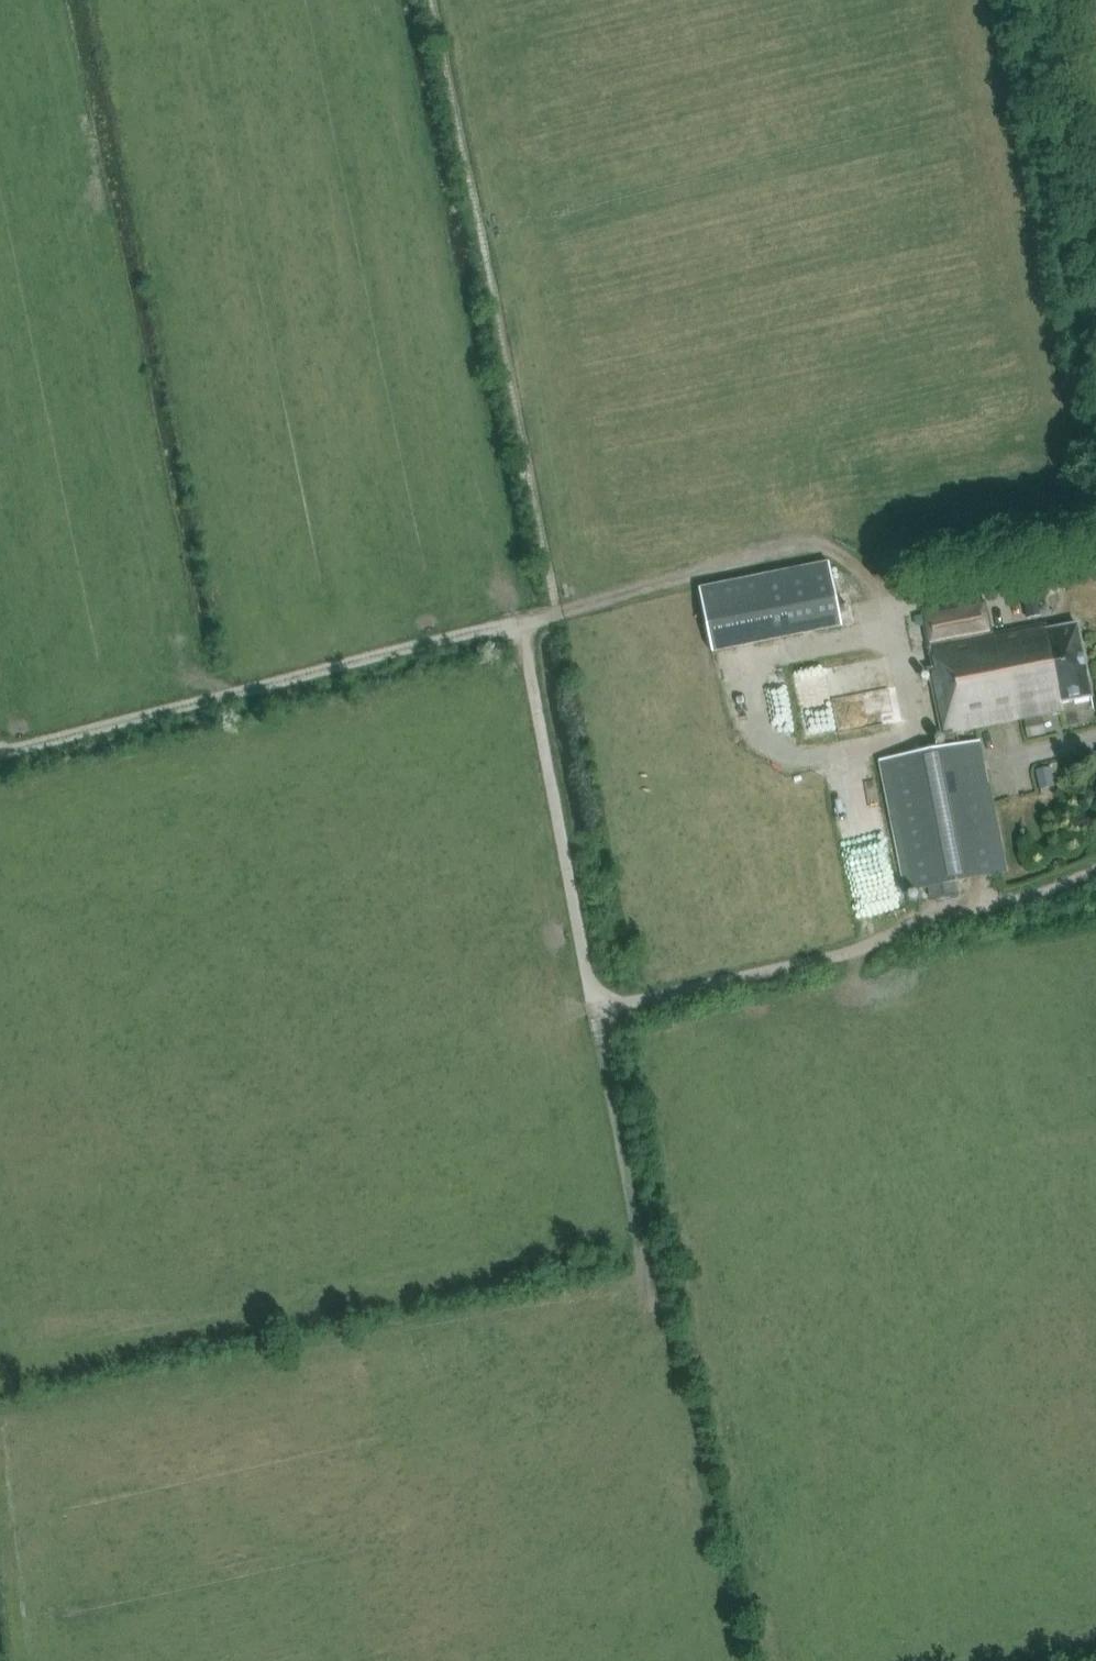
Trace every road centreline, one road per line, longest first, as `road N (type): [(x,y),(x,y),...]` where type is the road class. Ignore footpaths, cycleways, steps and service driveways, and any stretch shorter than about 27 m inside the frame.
road 1 (unclassified): [(1095,363),(1024,0)]

